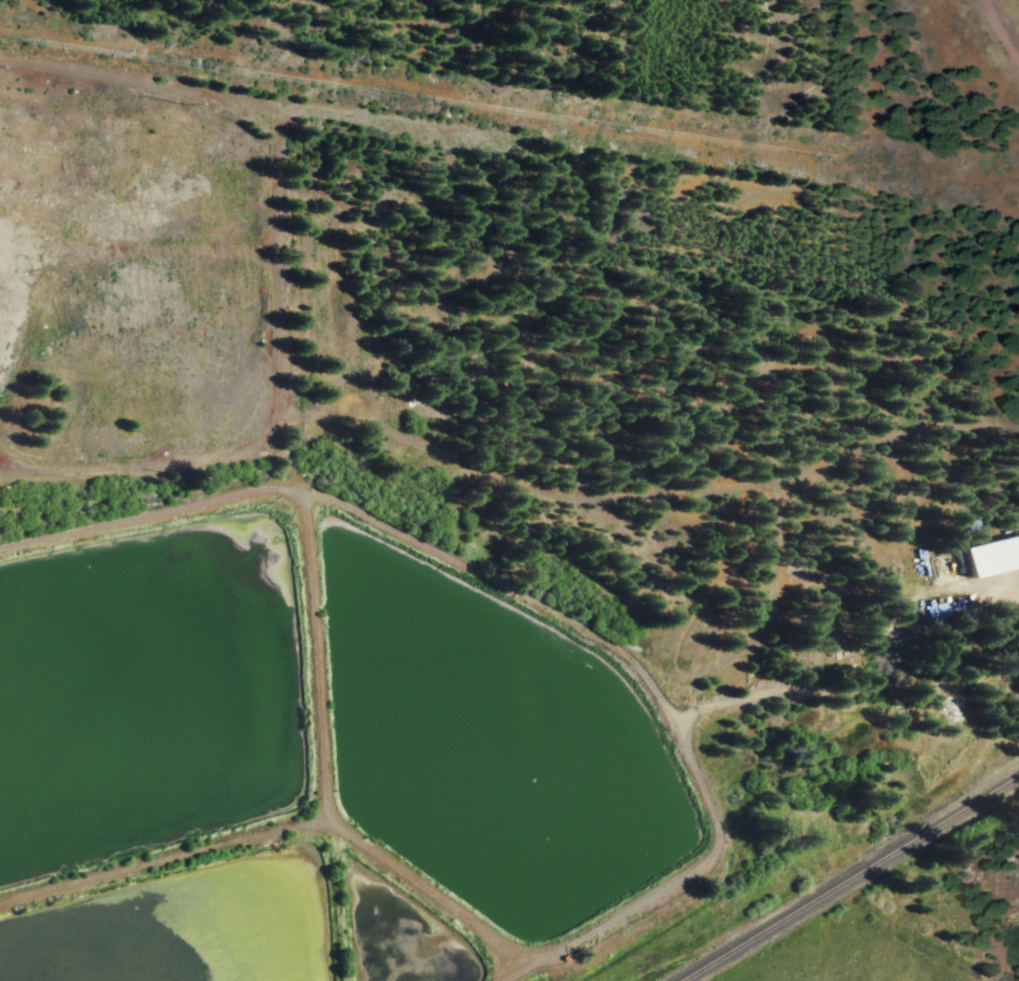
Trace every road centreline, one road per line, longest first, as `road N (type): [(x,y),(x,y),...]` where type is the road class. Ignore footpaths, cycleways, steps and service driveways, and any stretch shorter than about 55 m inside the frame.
road 1 (track): [(0,482),(252,461),(273,451),(295,418),(327,411),(544,491),(595,496),(767,481),(932,422),(1018,425)]

